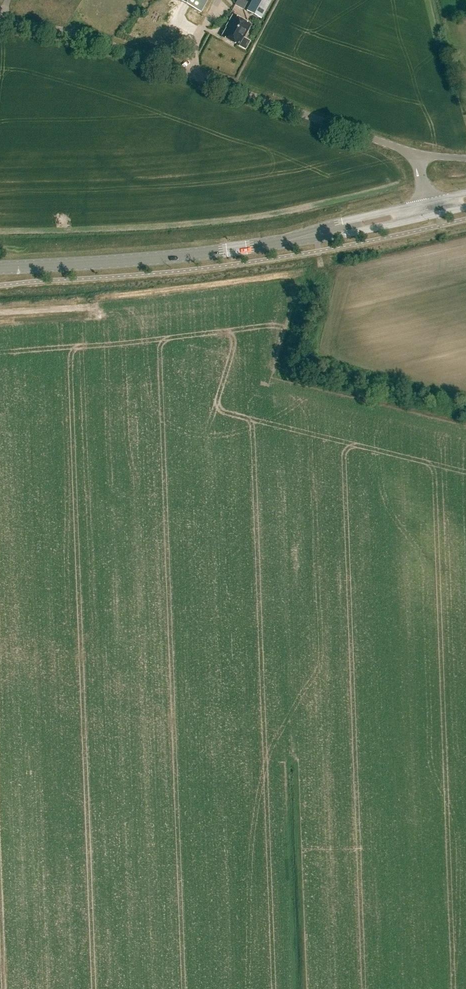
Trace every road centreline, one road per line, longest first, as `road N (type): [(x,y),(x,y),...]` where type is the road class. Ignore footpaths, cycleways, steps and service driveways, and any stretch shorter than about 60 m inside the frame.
road 1 (primary): [(0,268),(235,250),(435,208)]
road 2 (unclassified): [(412,156),(93,40),(0,22)]

